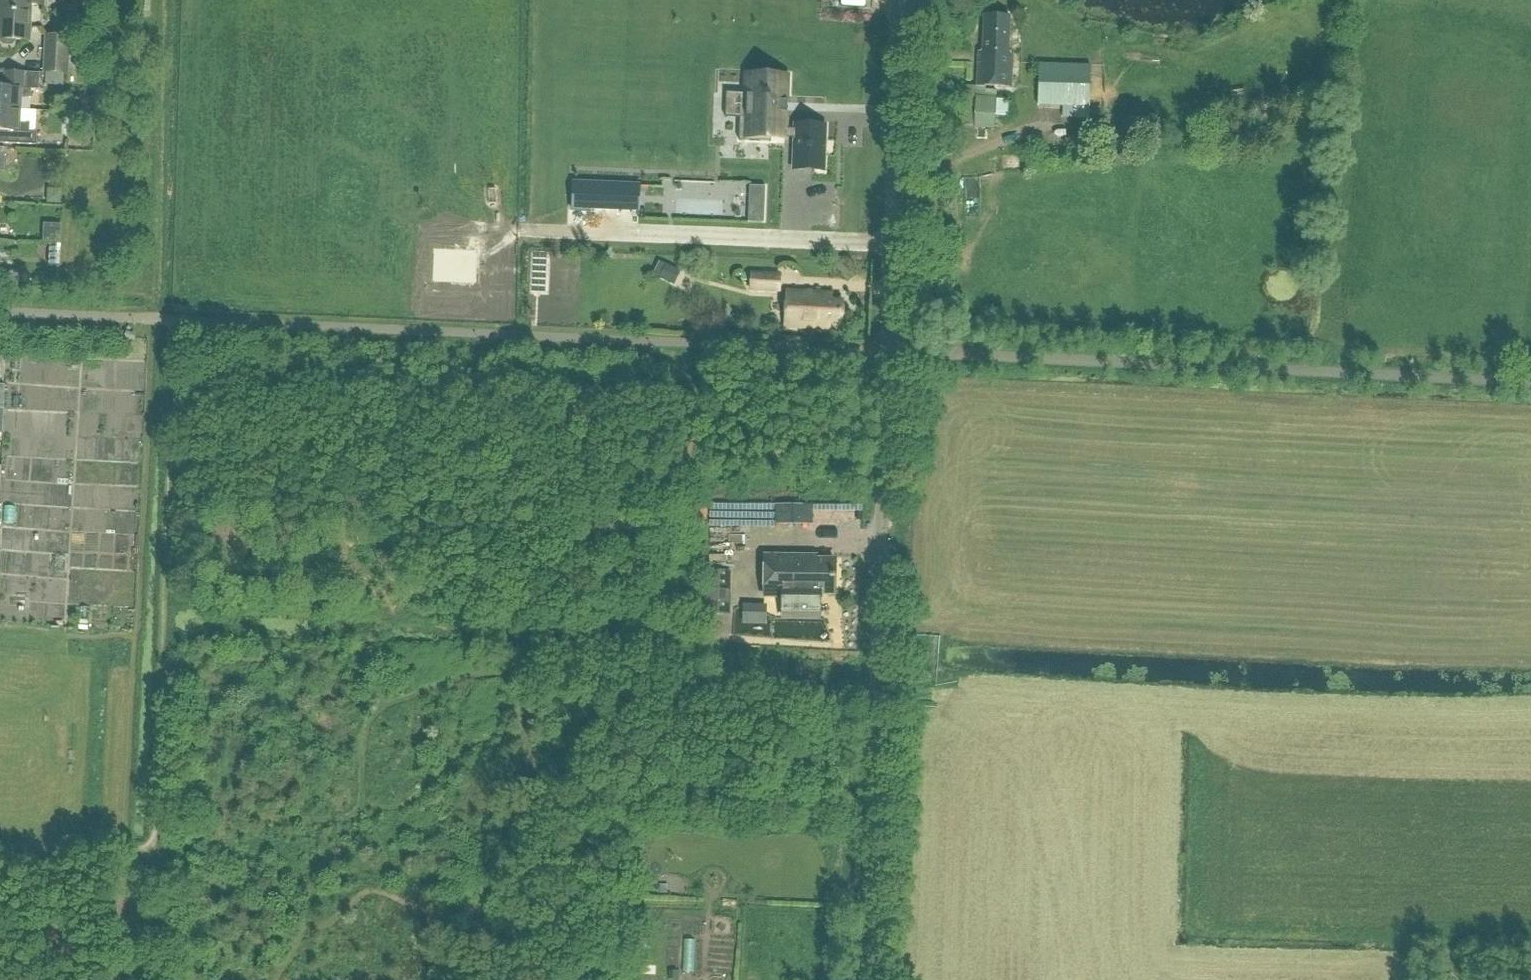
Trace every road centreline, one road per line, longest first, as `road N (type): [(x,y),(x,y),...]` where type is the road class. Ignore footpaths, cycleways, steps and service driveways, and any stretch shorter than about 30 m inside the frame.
road 1 (unclassified): [(1530,384),(887,350)]
road 2 (unclassified): [(866,979),(887,350)]
road 3 (unclassified): [(887,350),(900,0)]

